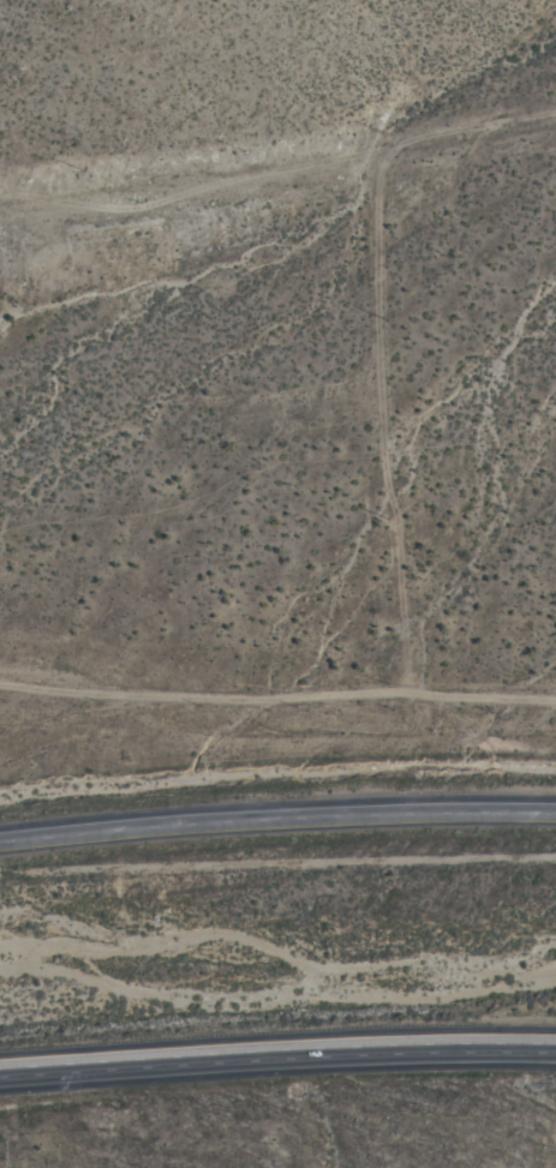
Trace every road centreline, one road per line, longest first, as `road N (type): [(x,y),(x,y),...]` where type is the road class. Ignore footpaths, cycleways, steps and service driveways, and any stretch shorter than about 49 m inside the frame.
road 1 (track): [(419,693),(387,411),(377,145),(555,114)]
road 2 (track): [(555,697),(419,693),(0,732)]
road 3 (motorway): [(555,812),(382,814),(0,840)]
road 4 (motorway): [(0,1075),(215,1059),(555,1052)]
road 5 (track): [(0,193),(133,209),(377,145)]

